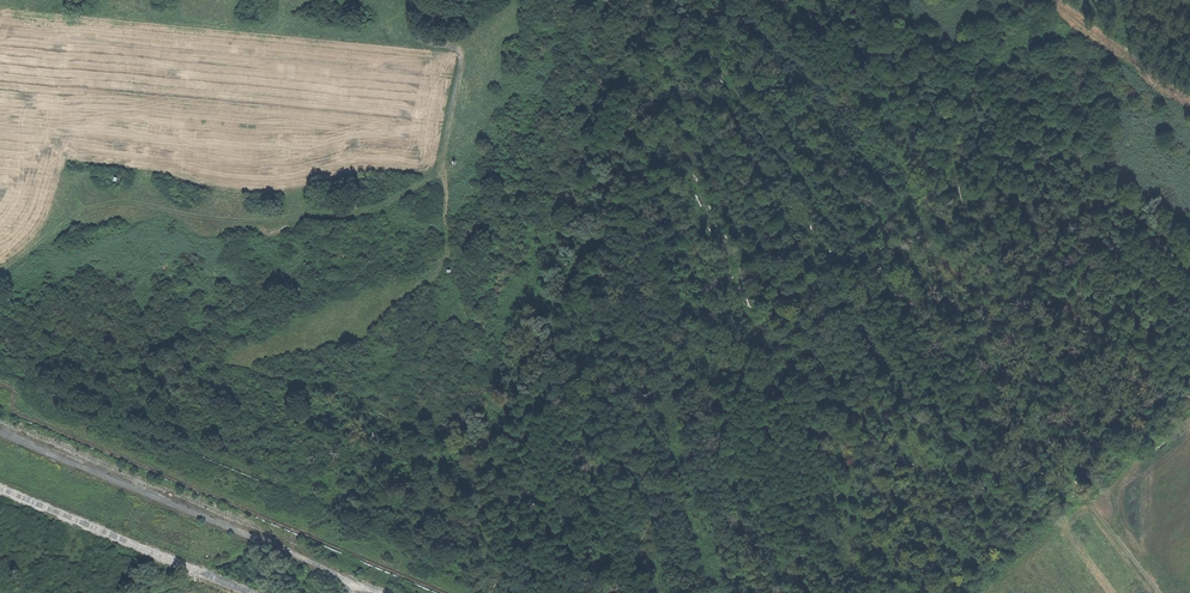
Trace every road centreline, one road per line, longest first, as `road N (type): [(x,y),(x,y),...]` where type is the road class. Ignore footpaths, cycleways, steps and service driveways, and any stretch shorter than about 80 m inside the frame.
road 1 (track): [(414,0),(416,36),(456,48),(462,60),(443,161),(426,182),(352,214),(272,220),(112,207),(69,223),(0,267)]

